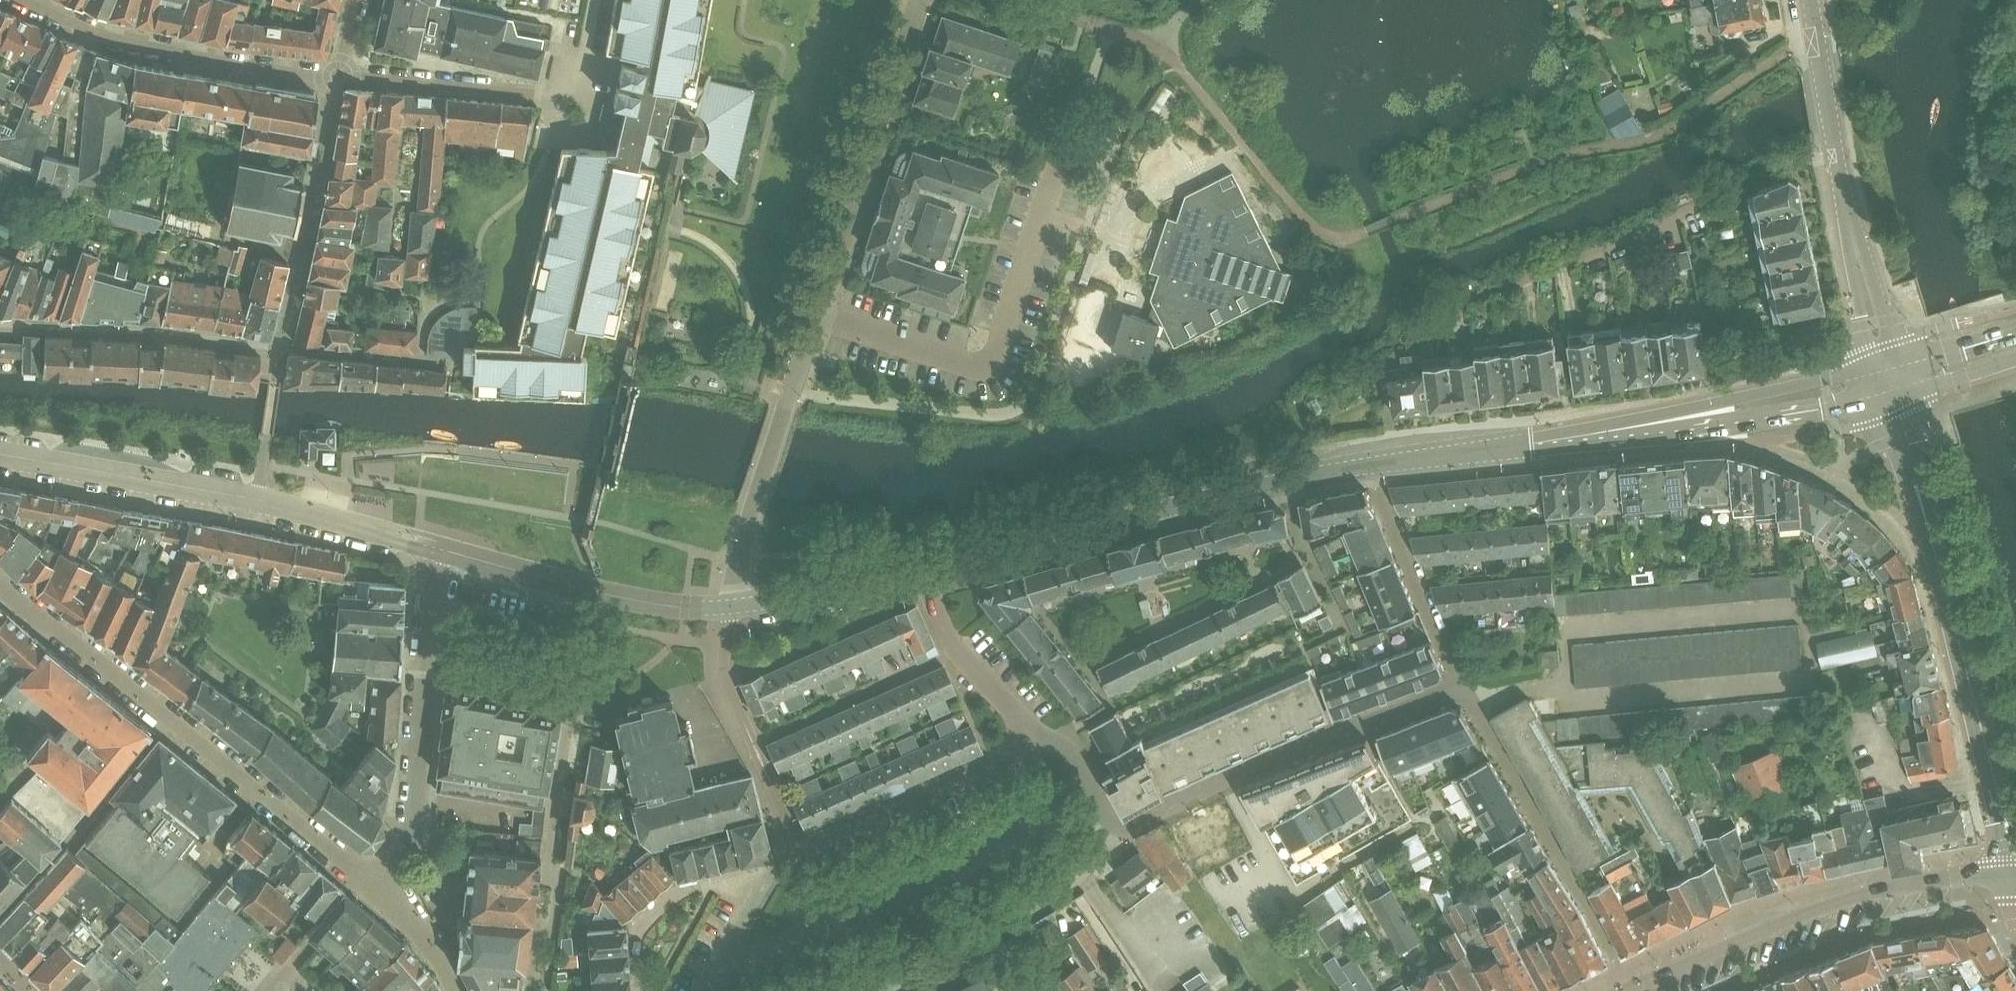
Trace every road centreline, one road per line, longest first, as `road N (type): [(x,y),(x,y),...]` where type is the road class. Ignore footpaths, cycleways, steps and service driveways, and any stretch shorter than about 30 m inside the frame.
road 1 (residential): [(731,606),(754,504),(922,0)]
road 2 (residential): [(367,876),(0,583)]
road 3 (unclassified): [(923,577),(1281,480),(1370,463)]
road 4 (residential): [(2015,881),(1946,879),(1862,895),(1630,989)]
road 5 (residential): [(1117,834),(1179,800),(1464,687)]
road 6 (residential): [(1464,687),(1630,989)]
road 7 (tertiary): [(2015,844),(1926,517)]
road 8 (residential): [(338,76),(127,42),(26,0)]
road 9 (residential): [(867,990),(1031,913),(1087,874),(1117,834)]
road 10 (unclassified): [(1370,463),(1660,423)]
road 11 (residential): [(531,990),(538,936),(552,920),(557,887),(548,866),(570,709)]
road 12 (residential): [(0,324),(177,332),(279,347)]
road 13 (residential): [(279,347),(338,76)]
road 14 (residential): [(800,849),(1046,741)]
road 15 (unclassified): [(258,500),(0,454)]
road 16 (residential): [(800,849),(725,674),(731,606)]
road 17 (residential): [(578,87),(557,96),(338,76)]
road 18 (tertiary): [(1852,237),(1813,0)]
road 19 (residential): [(427,669),(413,825),(393,862),(367,876)]
road 20 (unclassified): [(1660,423),(1724,424),(1878,397)]
road 21 (unclassified): [(1871,369),(1660,423)]
road 22 (residential): [(1464,687),(1381,491)]
road 23 (residential): [(1046,741),(957,651),(923,577)]
road 24 (unclassified): [(731,606),(923,577)]
road 25 (unclassified): [(438,548),(258,500)]
road 26 (residential): [(705,990),(773,873),(800,849)]
road 27 (residential): [(440,363),(279,347)]
road 28 (unclassified): [(586,589),(438,548)]
road 29 (residential): [(570,709),(427,669)]
road 30 (residential): [(367,876),(425,938),(459,990)]
road 31 (unclassified): [(731,606),(664,605),(586,589)]
road 32 (tertiary): [(1897,365),(1852,237)]
road 33 (tertiary): [(1852,237),(1871,369)]
road 34 (tertiary): [(1878,397),(1914,503),(1926,517)]
road 35 (tertiary): [(1926,517),(1904,392)]
road 36 (residential): [(570,709),(570,637),(586,589)]
road 37 (tertiary): [(2015,332),(1897,365)]
road 38 (residential): [(1117,834),(1067,748),(1046,741)]
road 39 (residential): [(438,548),(427,669)]

